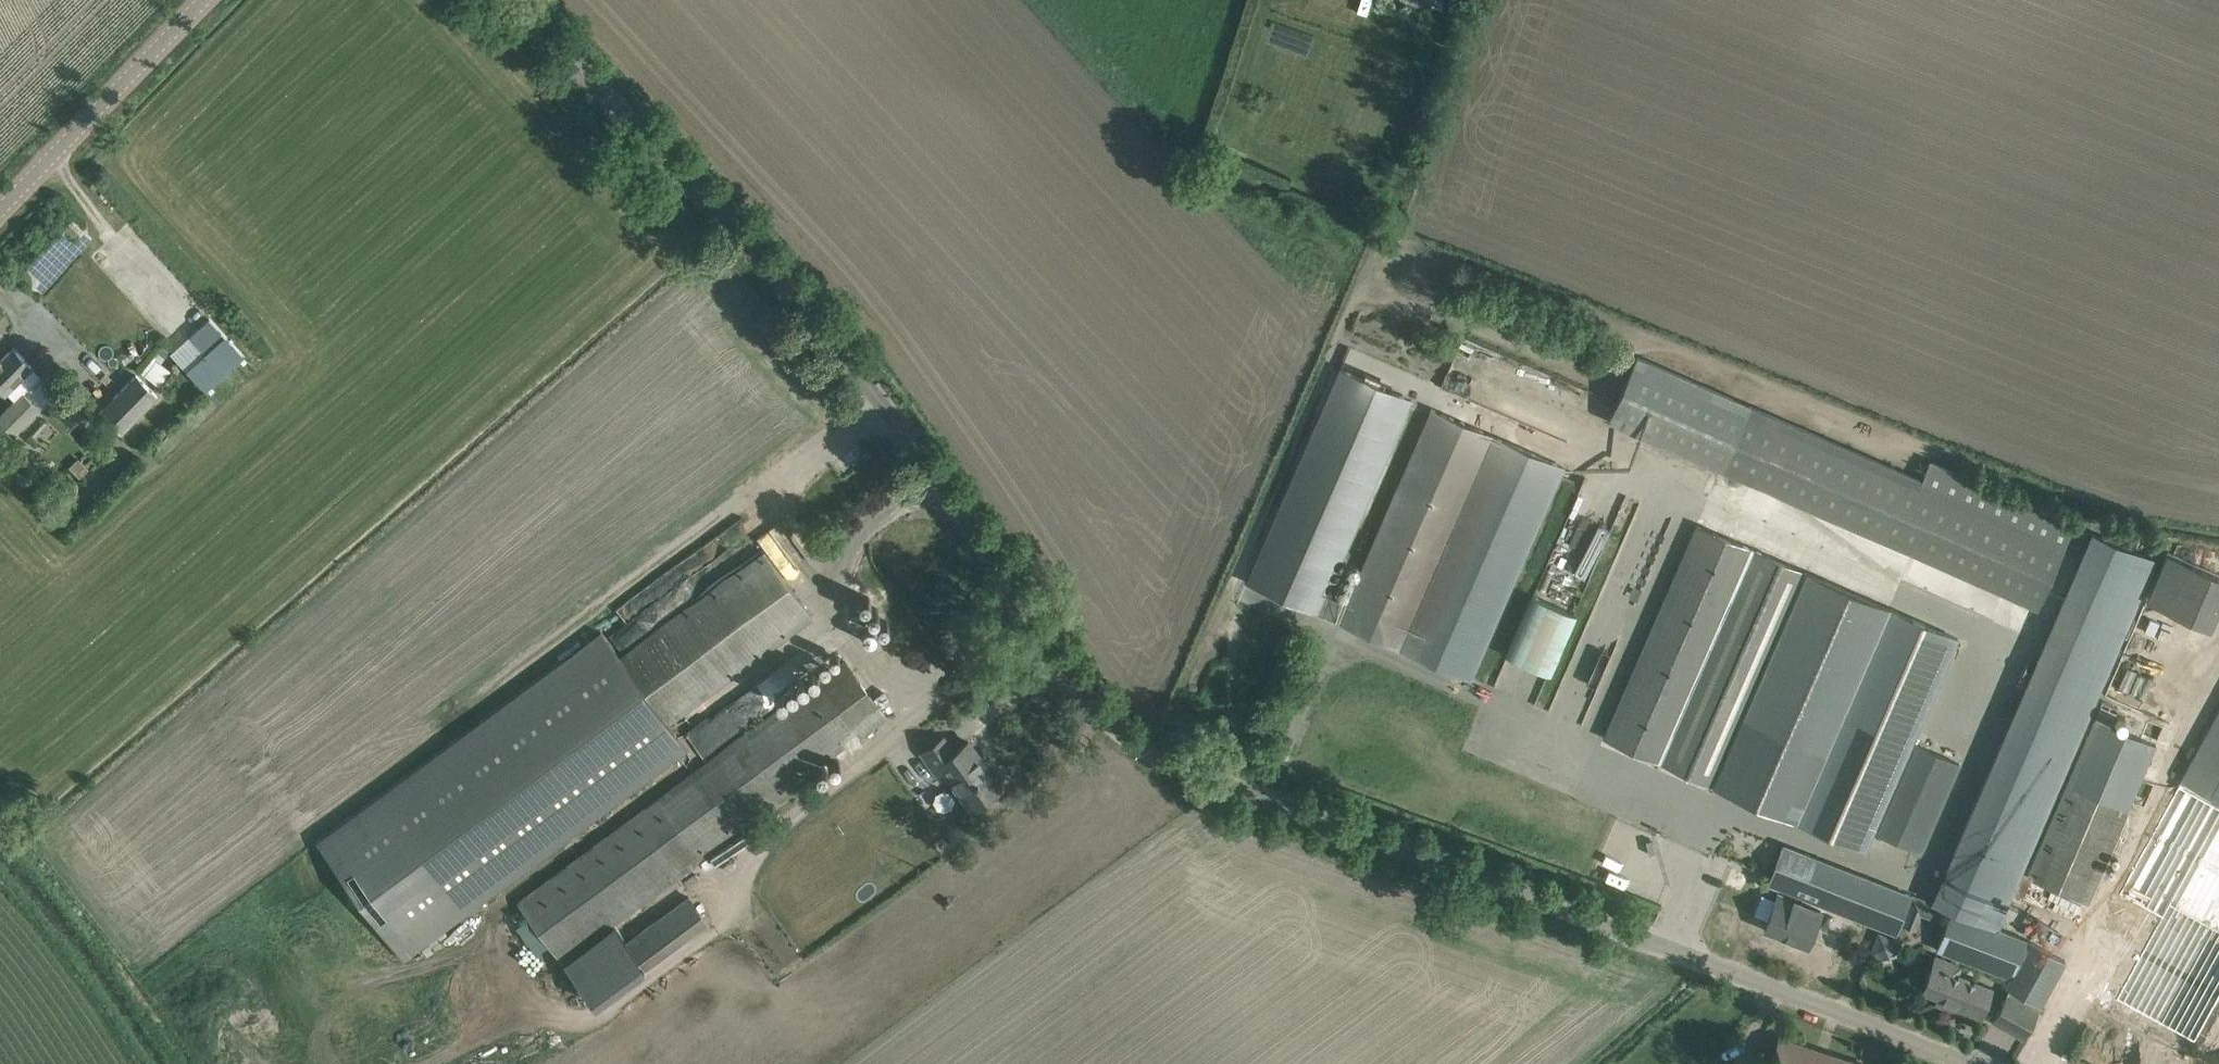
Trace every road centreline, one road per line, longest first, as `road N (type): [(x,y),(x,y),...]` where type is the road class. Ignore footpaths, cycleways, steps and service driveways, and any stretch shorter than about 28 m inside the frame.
road 1 (unclassified): [(1963,1063),(1659,950),(1143,735),(1085,687),(874,388),(517,0)]
road 2 (unclassified): [(0,203),(194,0)]

